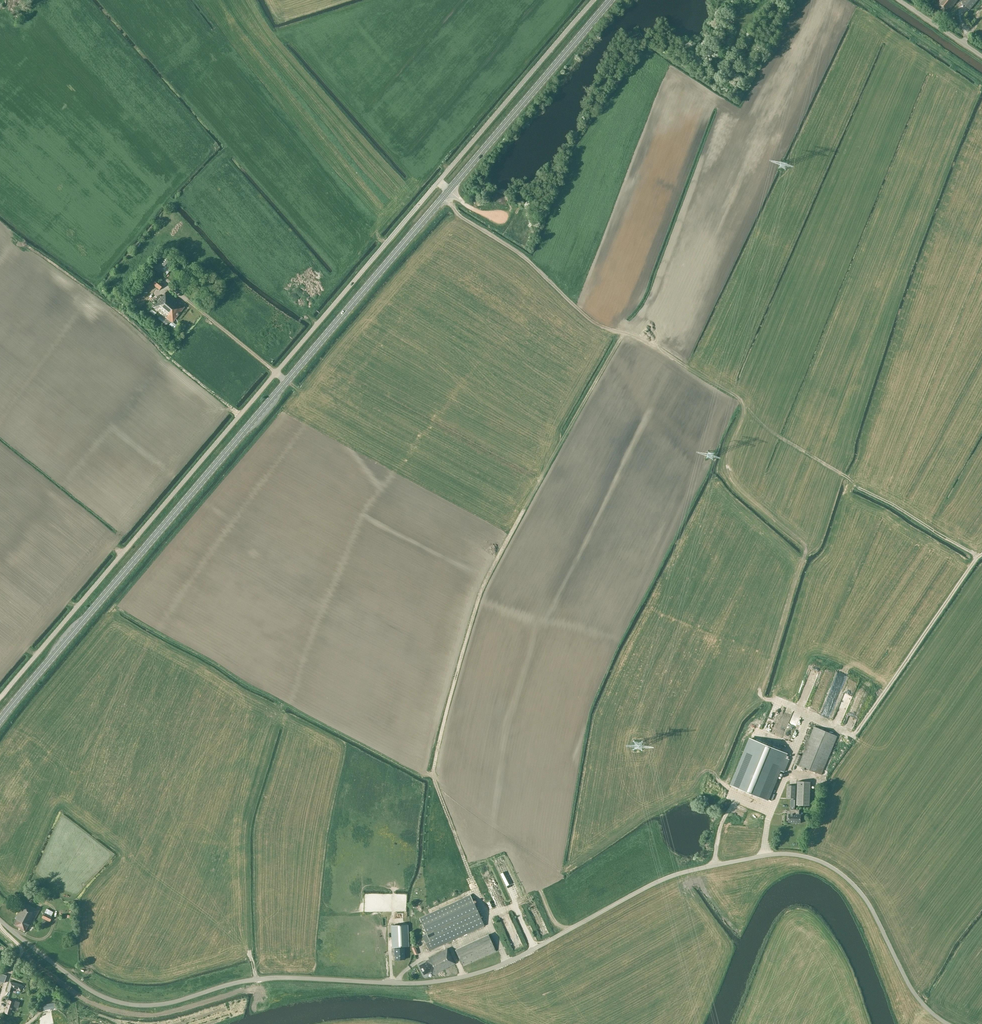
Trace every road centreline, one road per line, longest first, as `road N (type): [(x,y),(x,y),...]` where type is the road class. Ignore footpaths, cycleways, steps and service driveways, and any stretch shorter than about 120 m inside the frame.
road 1 (unclassified): [(0,920),(90,990),(157,1004),(265,978),(463,977),(664,879),(795,855),(828,866),(860,893),(915,994),(947,1023)]
road 2 (primary): [(0,720),(286,381)]
road 3 (unclassified): [(0,698),(276,373)]
road 4 (primary): [(286,381),(449,190)]
road 5 (unclassified): [(276,373),(439,182)]
road 6 (primary): [(449,190),(611,0)]
road 7 (unclassified): [(439,182),(594,0)]

